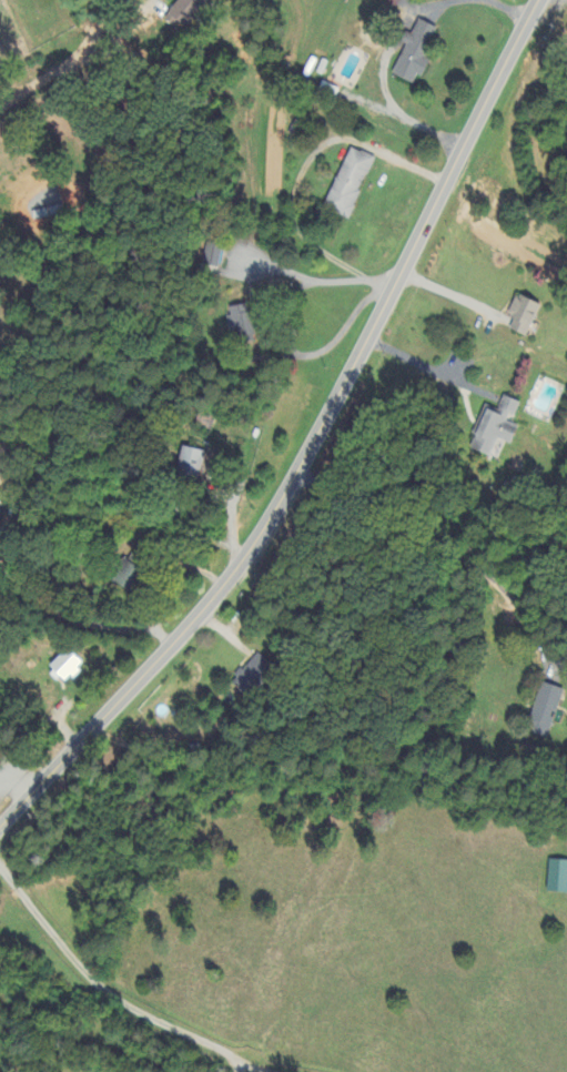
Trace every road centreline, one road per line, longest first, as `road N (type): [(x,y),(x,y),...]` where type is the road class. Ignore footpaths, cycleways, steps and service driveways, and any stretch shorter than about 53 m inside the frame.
road 1 (tertiary): [(67,758),(251,555),(541,0)]

